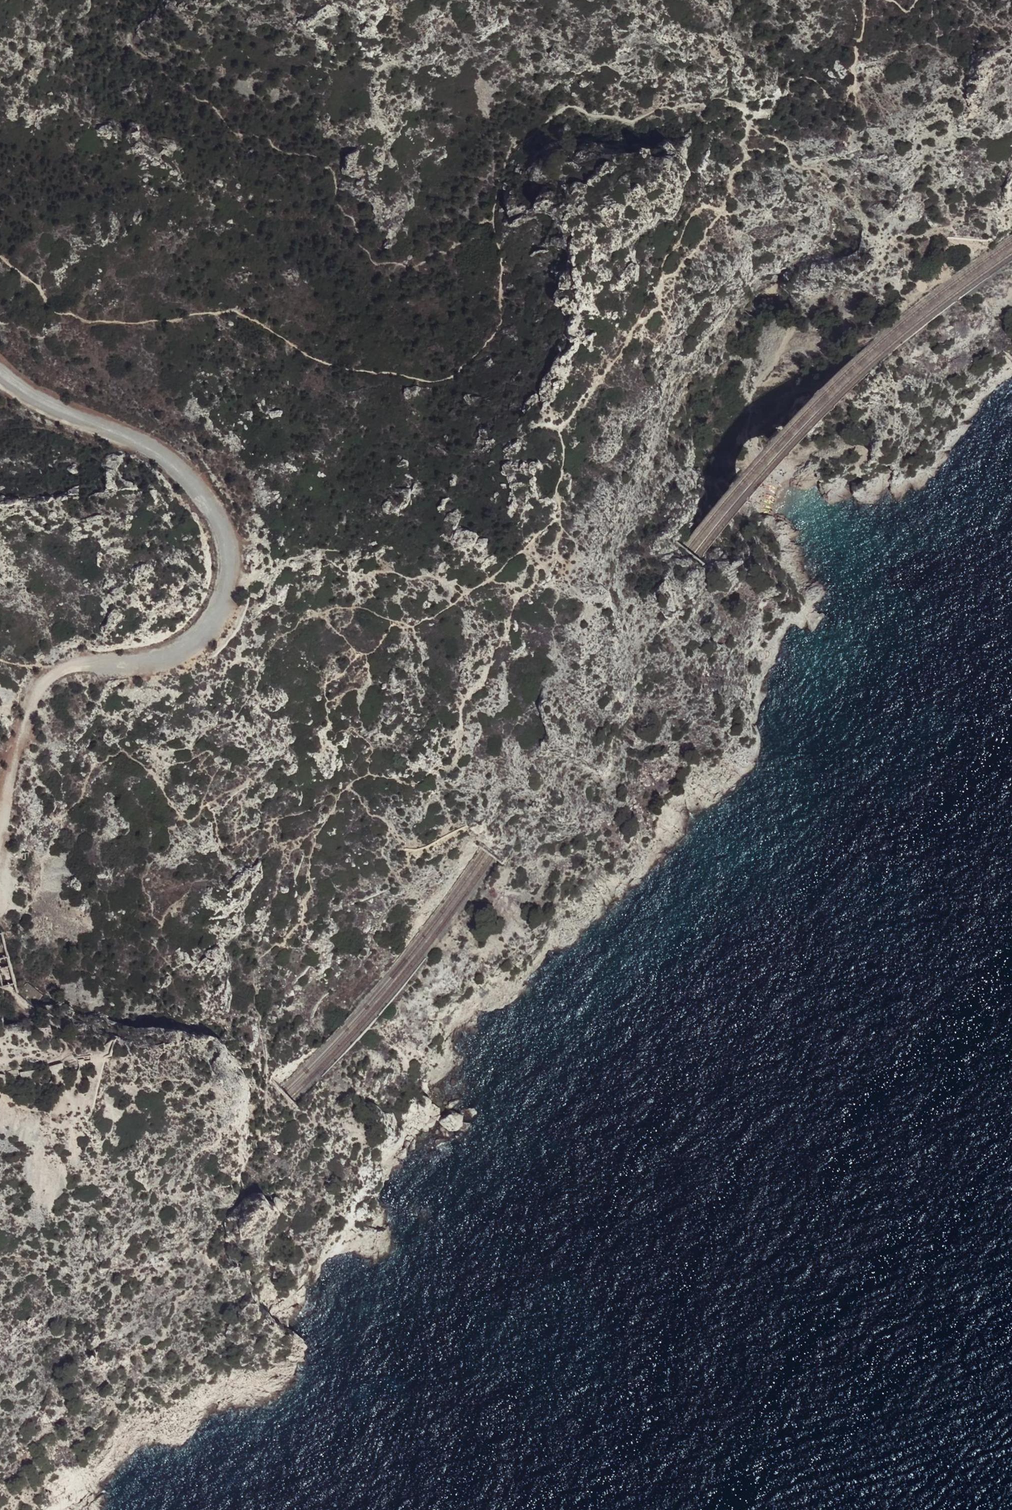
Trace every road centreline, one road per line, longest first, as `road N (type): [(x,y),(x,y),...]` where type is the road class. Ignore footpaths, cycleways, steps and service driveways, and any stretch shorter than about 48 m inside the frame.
road 1 (unclassified): [(0,374),(177,467),(218,521),(230,565),(217,615),(181,651),(157,661),(71,667),(44,683),(13,761),(0,855)]
road 2 (track): [(0,990),(51,1018),(67,1051),(0,1069)]

